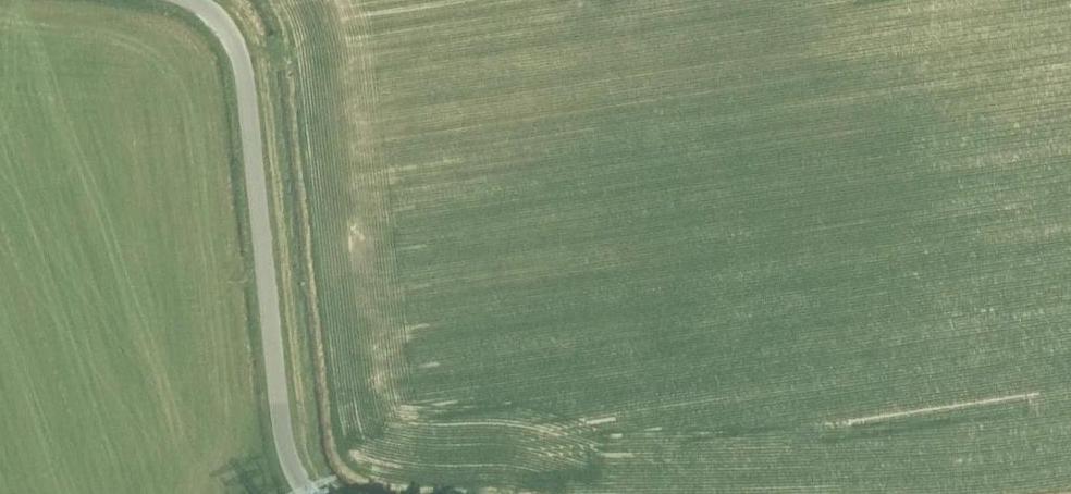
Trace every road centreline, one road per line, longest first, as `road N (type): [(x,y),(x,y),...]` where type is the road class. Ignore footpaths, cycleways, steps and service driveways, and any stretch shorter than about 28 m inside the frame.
road 1 (unclassified): [(309,493),(282,426),(241,62),(223,22),(193,0)]

